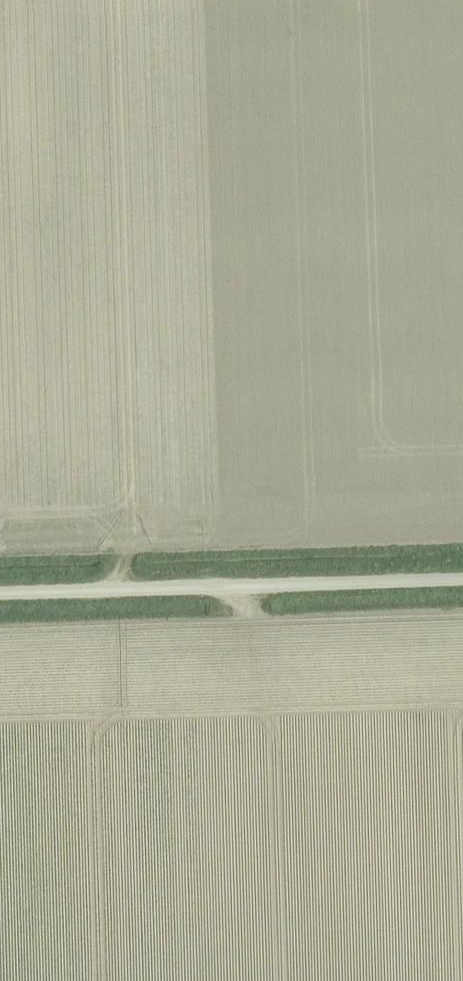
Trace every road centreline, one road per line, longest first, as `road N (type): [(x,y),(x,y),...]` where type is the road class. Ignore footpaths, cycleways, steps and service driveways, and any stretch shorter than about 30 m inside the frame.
road 1 (unclassified): [(0,592),(462,576)]

